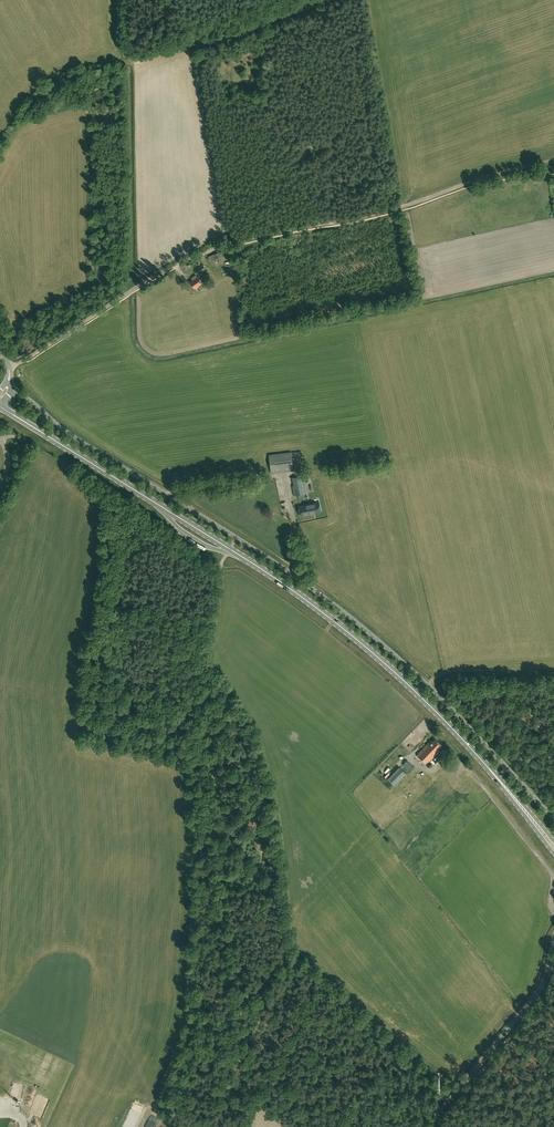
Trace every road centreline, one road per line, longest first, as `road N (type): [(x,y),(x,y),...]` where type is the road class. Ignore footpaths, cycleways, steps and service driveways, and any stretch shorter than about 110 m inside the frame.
road 1 (unclassified): [(553,818),(432,689),(341,610),(67,433),(11,388)]
road 2 (track): [(290,1126),(256,1101),(240,1068),(241,1001),(218,859),(199,744),(182,713),(212,631),(219,567),(236,538)]
road 3 (primary): [(489,768),(397,674),(315,606),(0,407)]
road 4 (track): [(217,248),(403,208),(553,162)]
road 5 (tertiary): [(429,1126),(540,996),(553,942)]
road 6 (track): [(22,362),(131,291)]

